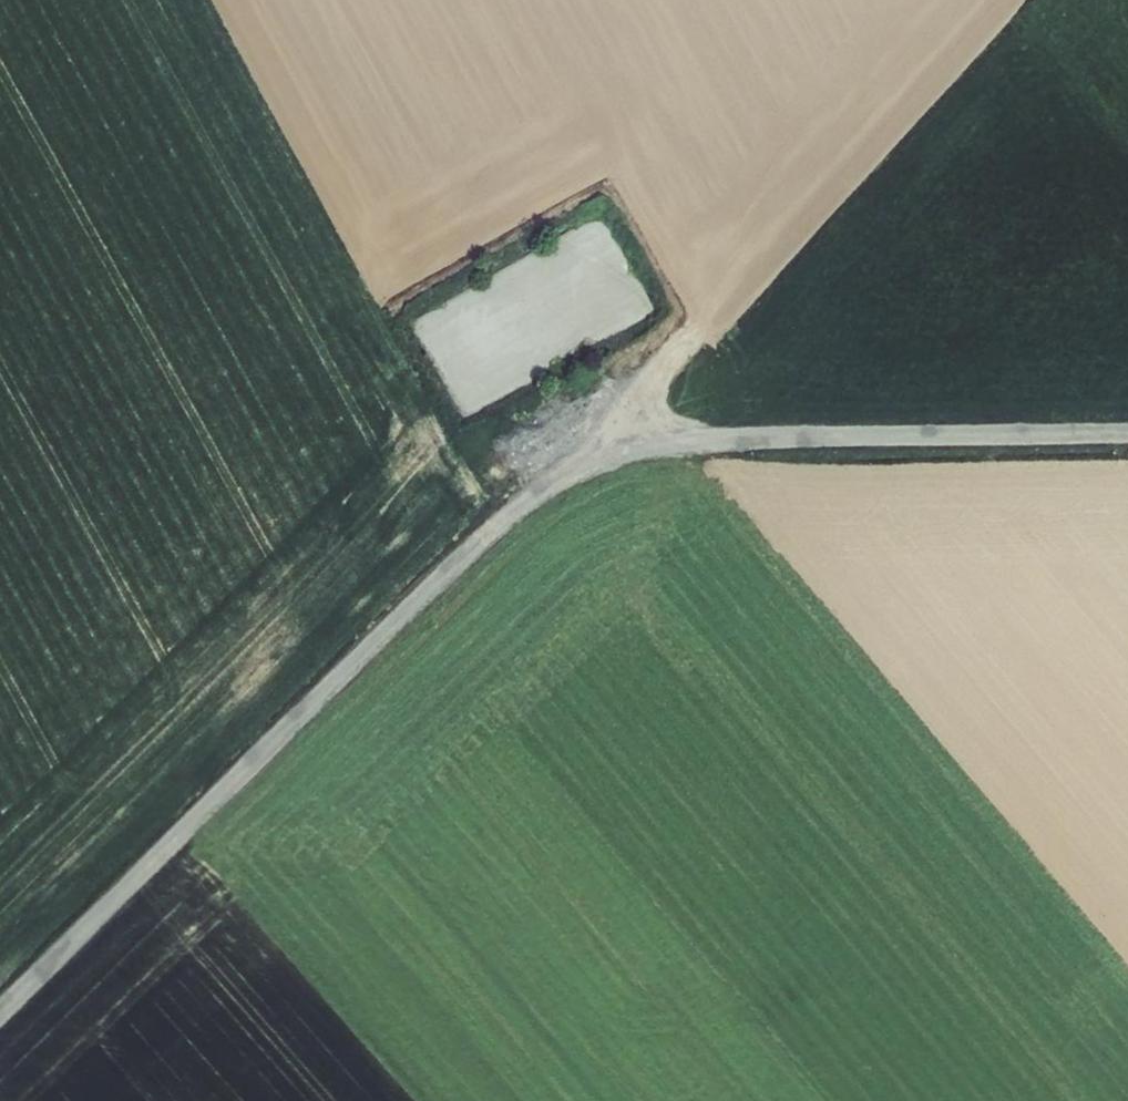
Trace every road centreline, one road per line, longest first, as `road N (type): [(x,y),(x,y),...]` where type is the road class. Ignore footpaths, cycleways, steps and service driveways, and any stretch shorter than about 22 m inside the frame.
road 1 (track): [(0,1018),(518,503),(600,452),(680,440),(1127,430)]

